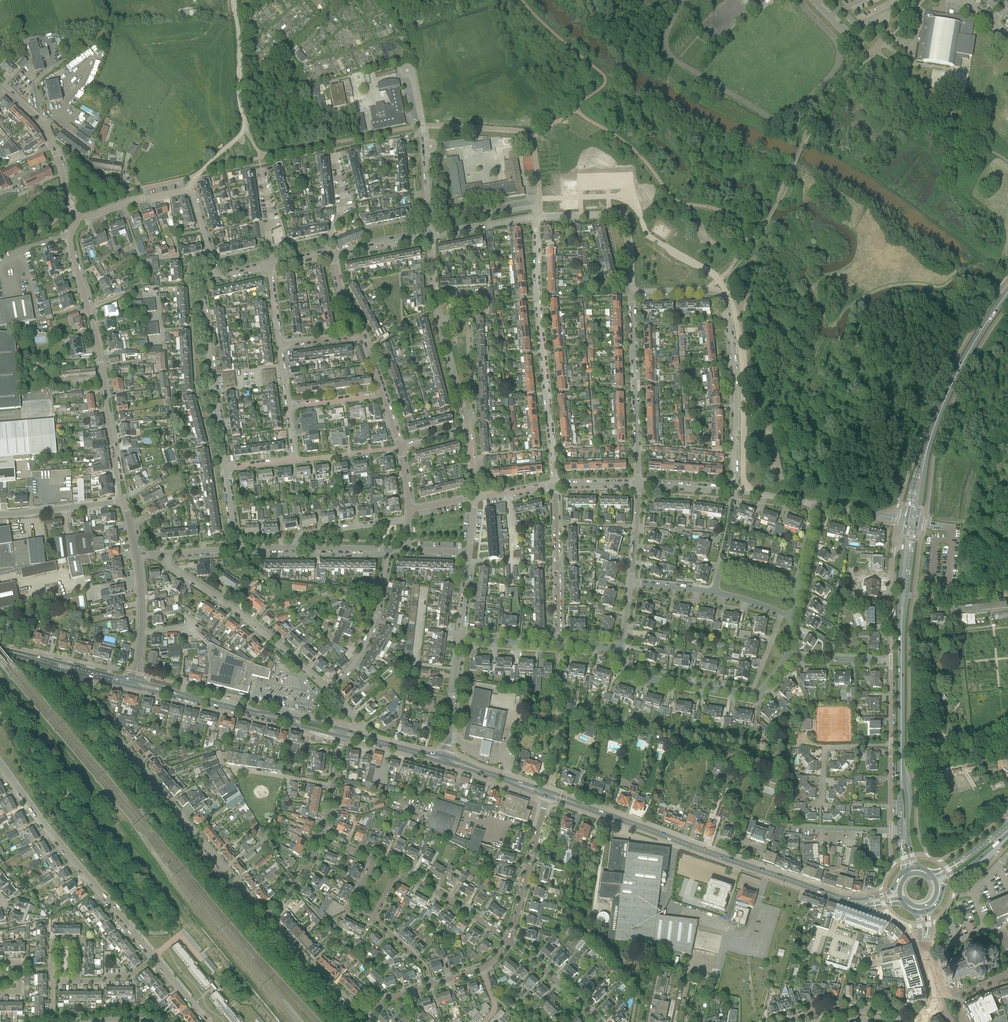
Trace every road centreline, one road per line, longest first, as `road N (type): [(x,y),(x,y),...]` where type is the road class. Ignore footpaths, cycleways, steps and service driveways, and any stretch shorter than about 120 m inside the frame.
road 1 (residential): [(81,672),(83,696),(268,916)]
road 2 (tertiary): [(122,502),(94,329),(70,246),(79,218)]
road 3 (secondary): [(848,901),(575,803)]
road 4 (residential): [(734,489),(735,389),(719,295),(632,295)]
road 5 (residential): [(554,484),(537,218)]
road 6 (residential): [(153,957),(0,763)]
road 7 (residential): [(326,690),(163,554)]
road 8 (residential): [(226,468),(204,288),(216,278)]
road 9 (residential): [(632,295),(639,483)]
road 10 (secondary): [(929,442),(1007,292)]
road 11 (residential): [(430,236),(424,131),(407,71)]
road 12 (residential): [(537,218),(620,214),(629,228),(632,295)]
road 13 (track): [(766,409),(748,332),(746,246)]
road 14 (residential): [(558,645),(554,484)]
road 15 (residential): [(326,690),(370,636),(389,549)]
road 16 (residential): [(622,648),(626,671),(752,694)]
road 17 (residential): [(509,942),(546,798)]
road 18 (residential): [(268,916),(367,1019)]
road 19 (residential): [(785,1021),(833,1009),(921,1014)]
road 20 (residential): [(509,942),(398,871)]
road 21 (secondary): [(900,771),(901,642)]
road 22 (tertiary): [(134,684),(137,556)]
road 23 (unclassified): [(122,502),(0,510)]
road 24 (residential): [(445,757),(459,637)]
road 25 (residential): [(295,549),(309,534),(408,519)]
road 26 (residential): [(822,801),(827,745),(891,741)]

